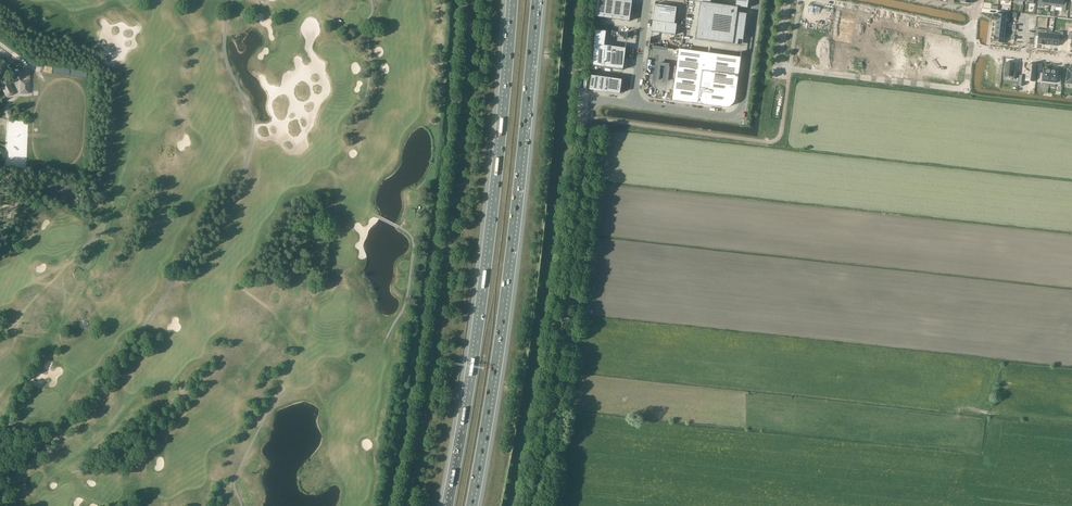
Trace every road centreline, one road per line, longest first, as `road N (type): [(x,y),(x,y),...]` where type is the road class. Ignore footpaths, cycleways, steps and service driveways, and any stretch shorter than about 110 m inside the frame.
road 1 (motorway): [(470,505),(494,367),(536,0)]
road 2 (motorway): [(514,0),(485,291),(450,505)]
road 3 (unclassified): [(530,505),(562,344),(591,99)]
road 4 (residential): [(778,67),(953,89),(967,81),(971,49)]
road 5 (unclassified): [(758,0),(740,114),(633,104)]
road 6 (residential): [(973,31),(821,0)]

